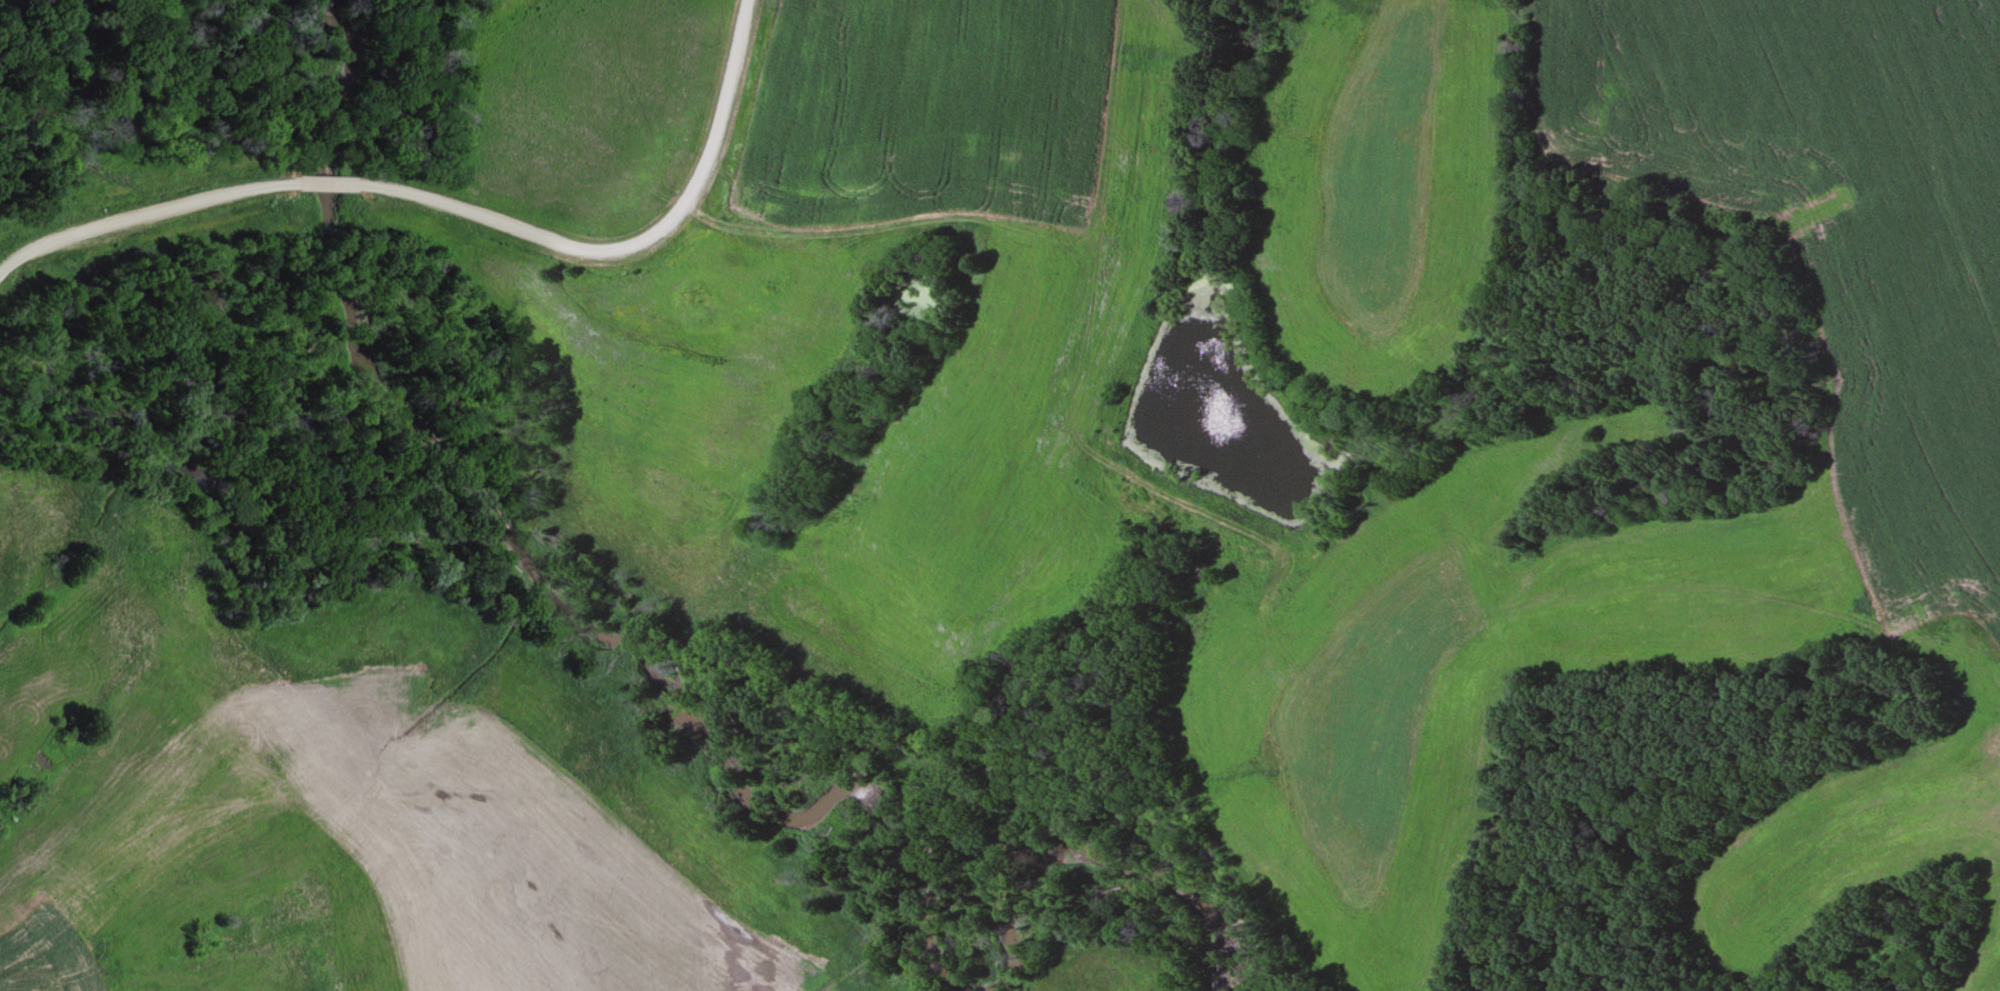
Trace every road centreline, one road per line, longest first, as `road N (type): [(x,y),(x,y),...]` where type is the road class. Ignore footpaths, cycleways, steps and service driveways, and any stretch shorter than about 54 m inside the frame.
road 1 (residential): [(0,275),(57,241),(284,186),(407,195),(579,253),(633,251),(678,218),(700,184),(747,0)]

